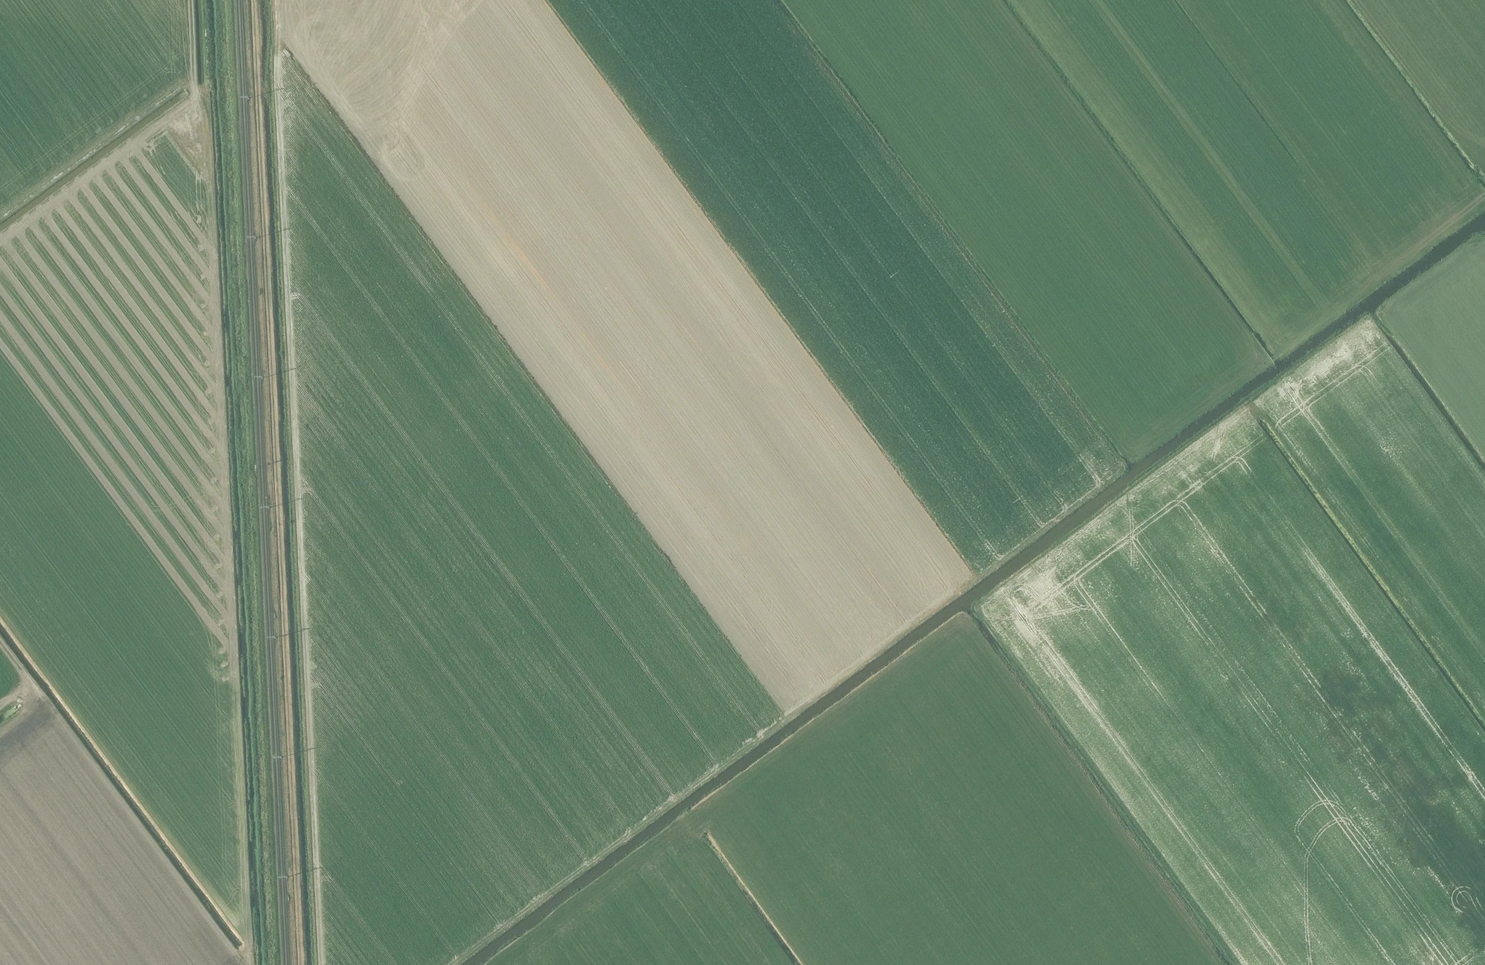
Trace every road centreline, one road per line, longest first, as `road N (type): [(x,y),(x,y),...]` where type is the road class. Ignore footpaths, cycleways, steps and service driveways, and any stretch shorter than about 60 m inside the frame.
road 1 (track): [(278,0),(279,39),(298,69),(342,964)]
road 2 (track): [(188,0),(193,85),(206,110),(249,964)]
road 3 (track): [(300,964),(253,0)]
road 4 (track): [(448,964),(1127,460)]
road 5 (track): [(0,736),(42,700),(0,642)]

